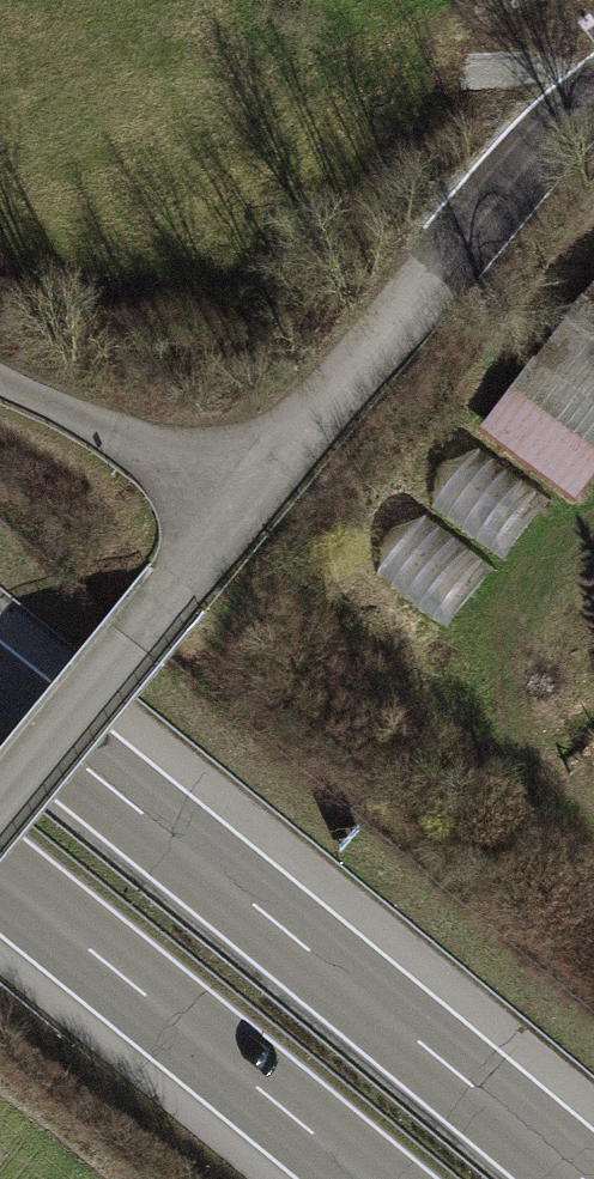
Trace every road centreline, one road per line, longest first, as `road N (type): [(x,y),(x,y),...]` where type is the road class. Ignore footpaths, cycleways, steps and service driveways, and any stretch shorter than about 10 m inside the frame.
road 1 (motorway): [(586,1178),(0,696)]
road 2 (residential): [(237,512),(495,199),(593,94)]
road 3 (motorway): [(0,882),(363,1178)]
road 4 (track): [(0,381),(133,445),(237,512)]

